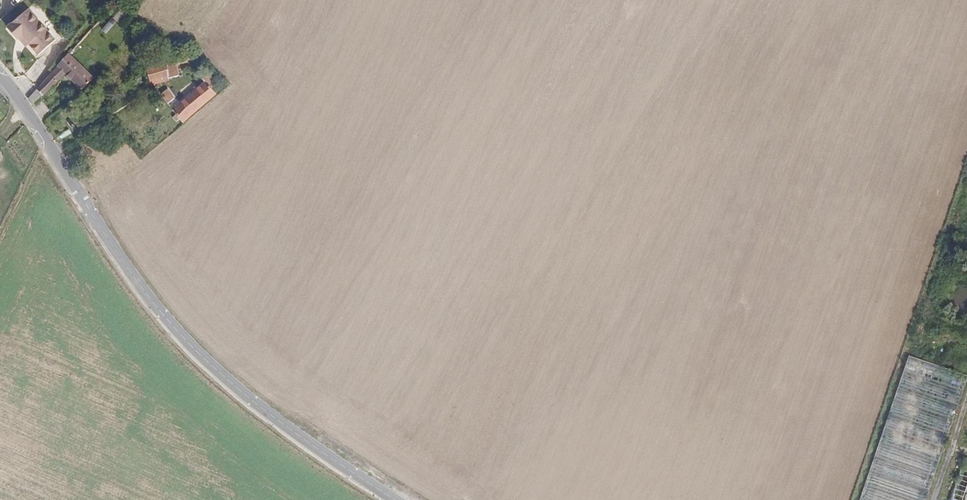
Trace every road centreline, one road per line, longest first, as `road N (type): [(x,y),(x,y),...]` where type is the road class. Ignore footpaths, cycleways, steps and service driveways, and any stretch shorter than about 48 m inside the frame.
road 1 (tertiary): [(392,499),(222,376),(139,288),(0,77)]

